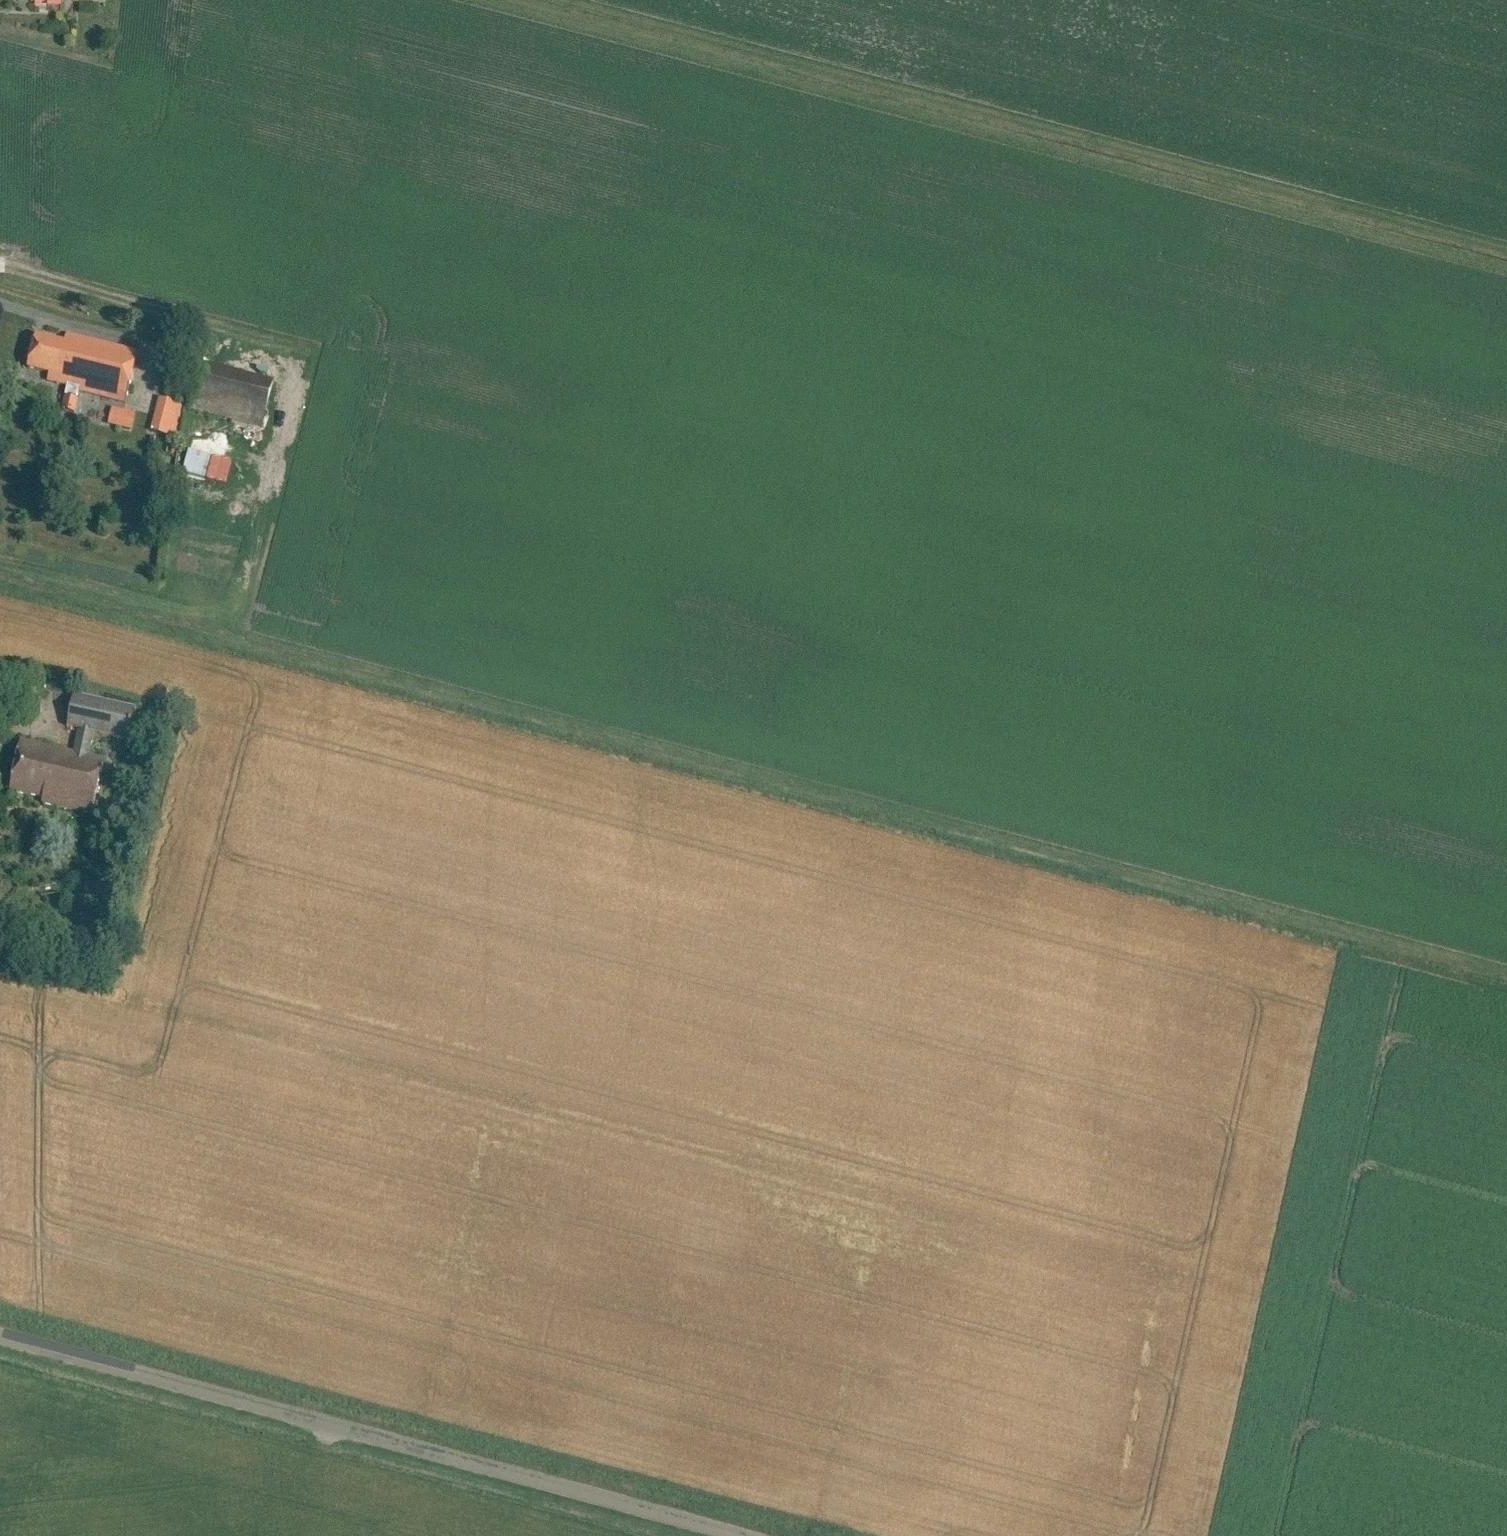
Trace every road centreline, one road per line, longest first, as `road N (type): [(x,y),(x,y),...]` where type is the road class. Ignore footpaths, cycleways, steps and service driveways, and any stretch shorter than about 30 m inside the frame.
road 1 (unclassified): [(728,1535),(0,1336)]

